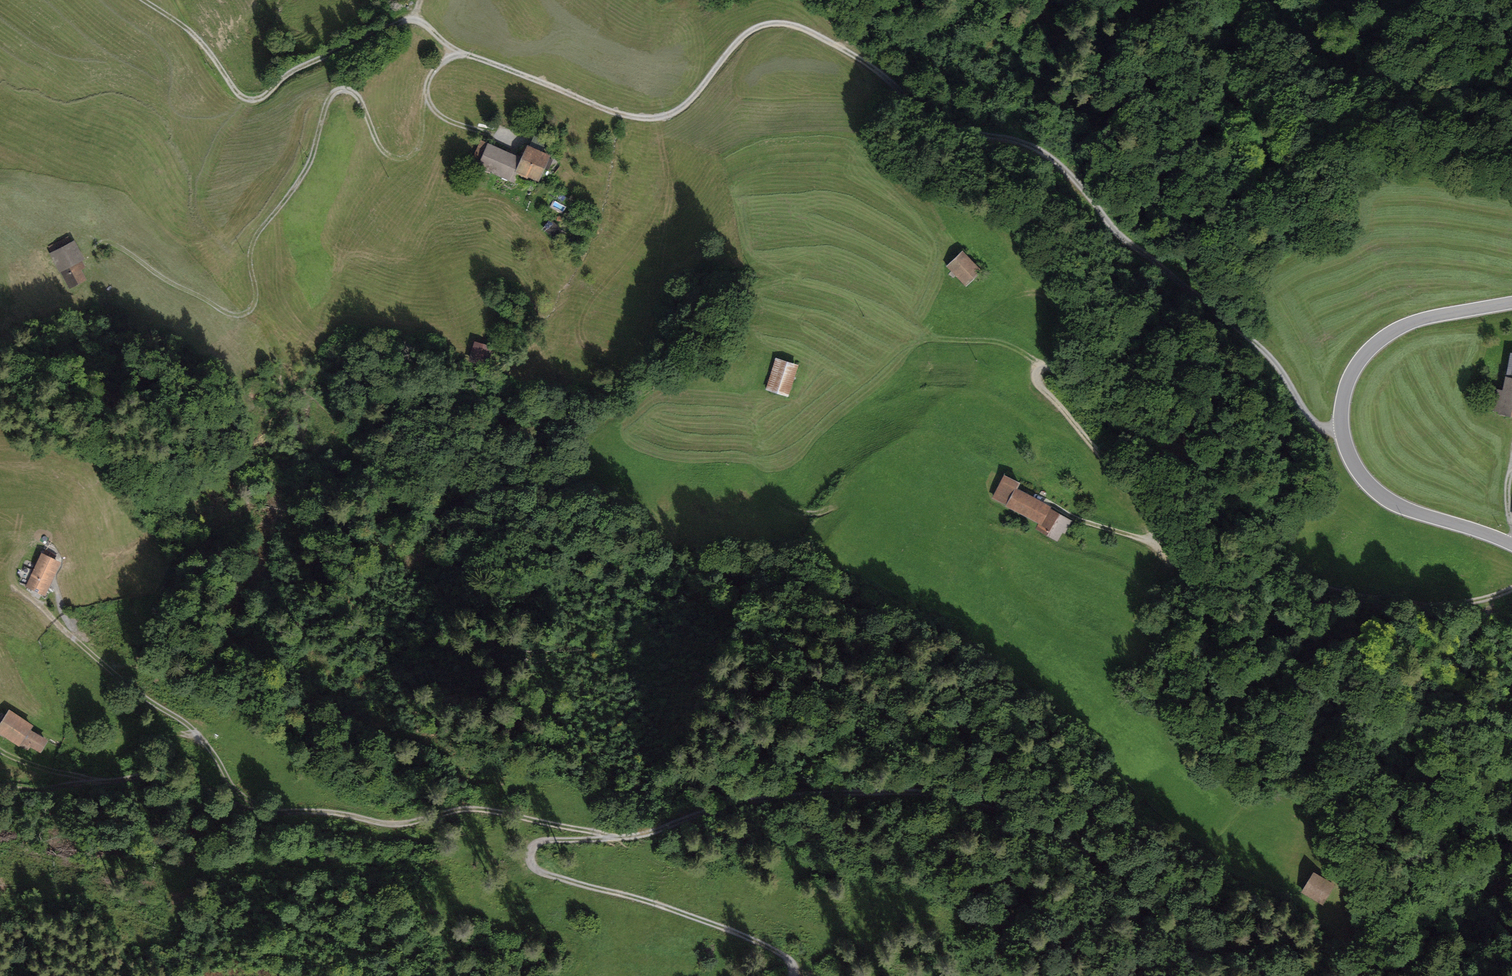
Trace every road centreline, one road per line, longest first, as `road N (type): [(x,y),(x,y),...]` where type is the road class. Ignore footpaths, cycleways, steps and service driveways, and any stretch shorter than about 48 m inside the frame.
road 1 (track): [(1342,421),(1317,424),(1245,331),(1114,227),(1025,140),(925,117),(870,63),(800,25),(769,23),(742,36),(692,98),(660,115),(631,116),(456,51),(414,20),(297,67),(259,100),(235,93),(197,38),(146,0)]
road 2 (track): [(789,975),(785,955),(524,864),(524,849),(542,840),(655,833),(723,807),(872,787),(980,802),(1268,975)]
road 3 (track): [(1511,587),(1426,604),(1318,583),(1237,515),(1170,442),(1080,403),(1044,365),(1035,372),(1040,388),(1155,524),(1156,536),(1076,516)]
road 4 (track): [(101,244),(229,318),(248,311),(257,292),(248,249),(311,161),(325,98),(354,93),(385,156),(406,160),(422,140),(422,98),(433,69),(456,51)]
road 5 (track): [(618,837),(492,811),(461,809),(413,825),(321,810),(270,813),(234,793),(199,737)]
road 6 (tertiary): [(1511,544),(1392,503),(1350,457),(1342,421),(1344,393),(1377,343),(1431,317),(1511,303)]
road 7 (track): [(199,737),(178,739),(148,772),(0,788)]
road 8 (track): [(199,737),(46,613)]

